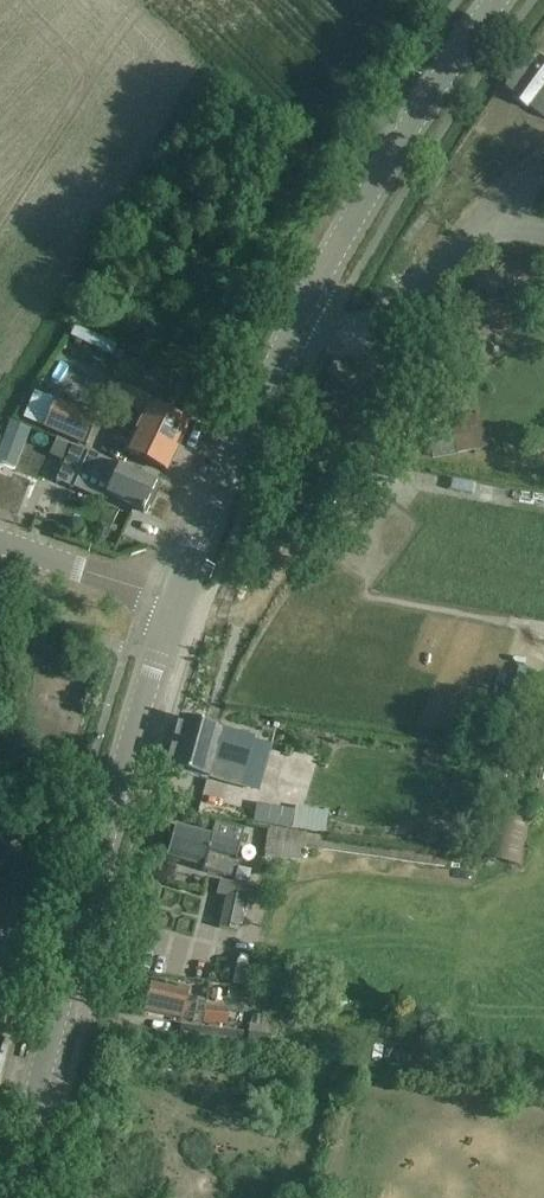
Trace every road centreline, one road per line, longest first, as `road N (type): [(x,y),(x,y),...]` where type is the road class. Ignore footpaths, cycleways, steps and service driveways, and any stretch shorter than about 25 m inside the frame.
road 1 (tertiary): [(7,1197),(124,762),(177,601)]
road 2 (unclassified): [(298,319),(364,203),(499,0)]
road 3 (unclassified): [(177,601),(298,319)]
road 4 (residential): [(298,319),(329,325),(398,309),(498,226)]
road 5 (tertiary): [(177,601),(0,541)]

